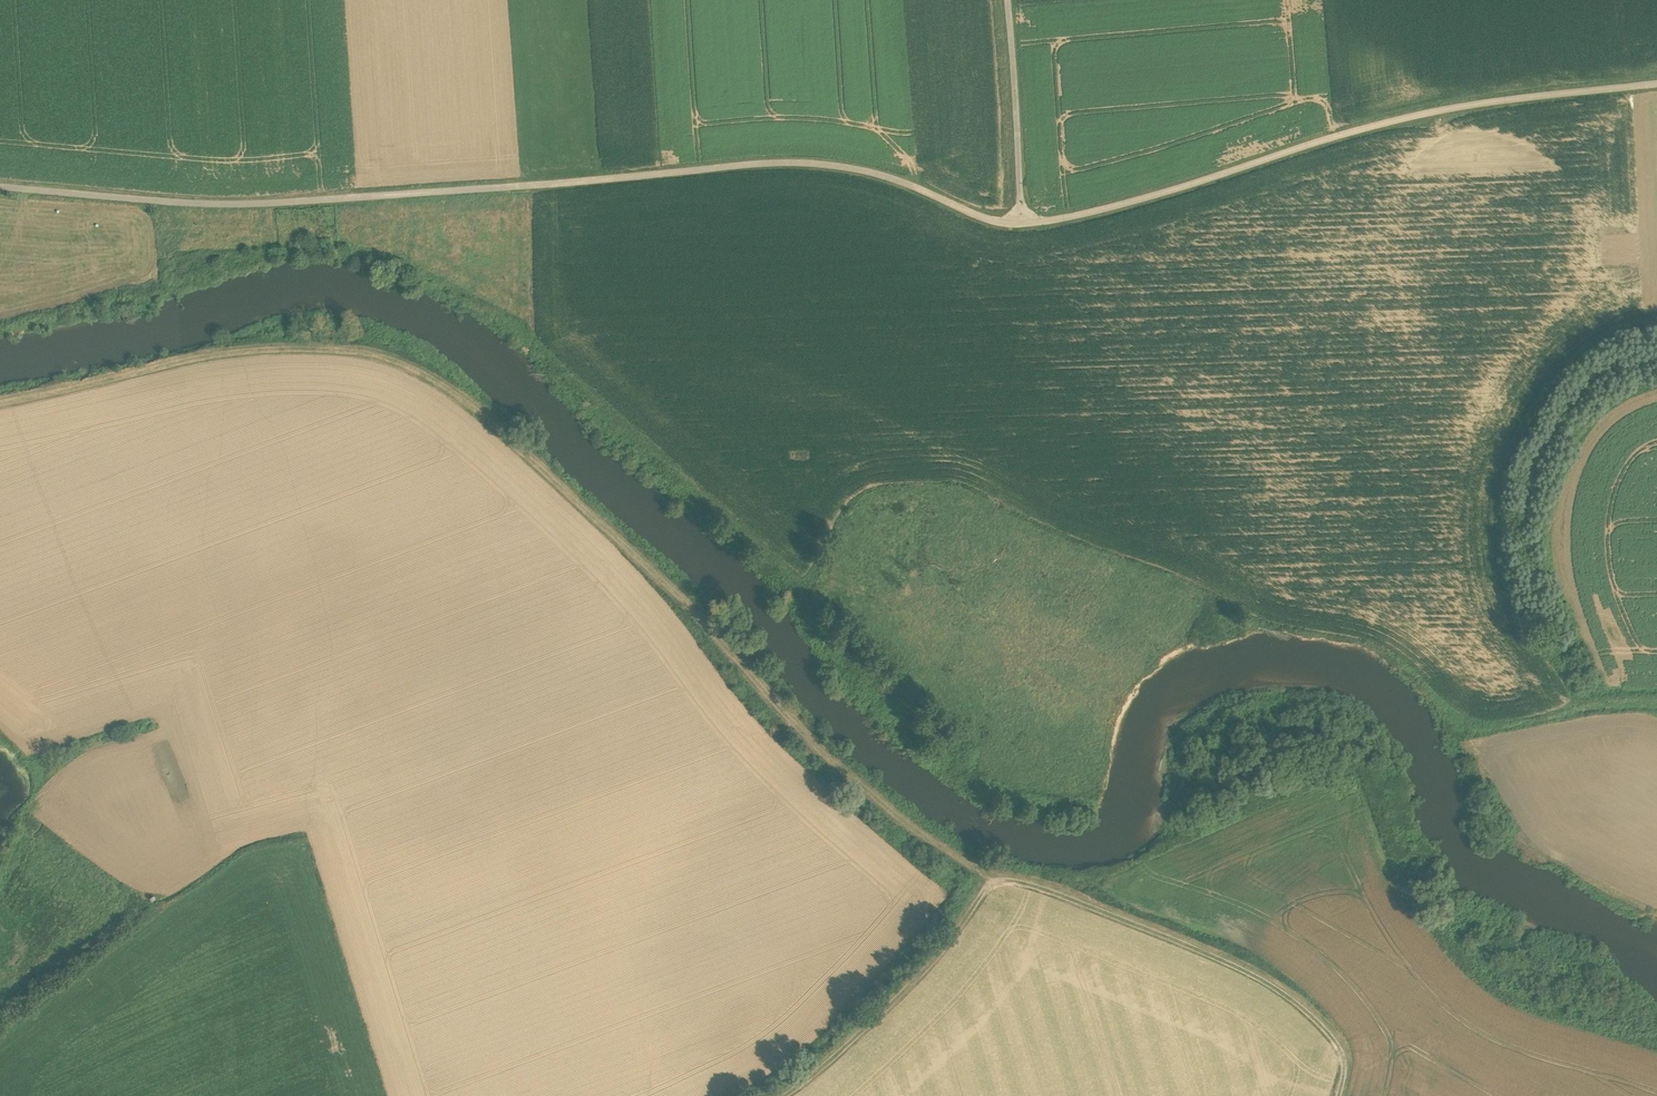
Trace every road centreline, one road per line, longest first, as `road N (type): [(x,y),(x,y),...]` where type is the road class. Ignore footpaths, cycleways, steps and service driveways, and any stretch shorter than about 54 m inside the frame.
road 1 (track): [(0,408),(259,354),(345,353),(393,361),(440,383),(709,618),(795,720),(897,817),(993,880)]
road 2 (unclassified): [(0,187),(263,201),(814,164),(892,179),(994,221),(1022,223)]
road 3 (track): [(1333,1095),(1342,1044),(1283,988),(1087,903),(993,880),(952,944),(784,1095)]
road 4 (unclassified): [(1022,223),(1119,206),(1402,124),(1656,90)]
road 5 (unclassified): [(1022,223),(1008,0)]

